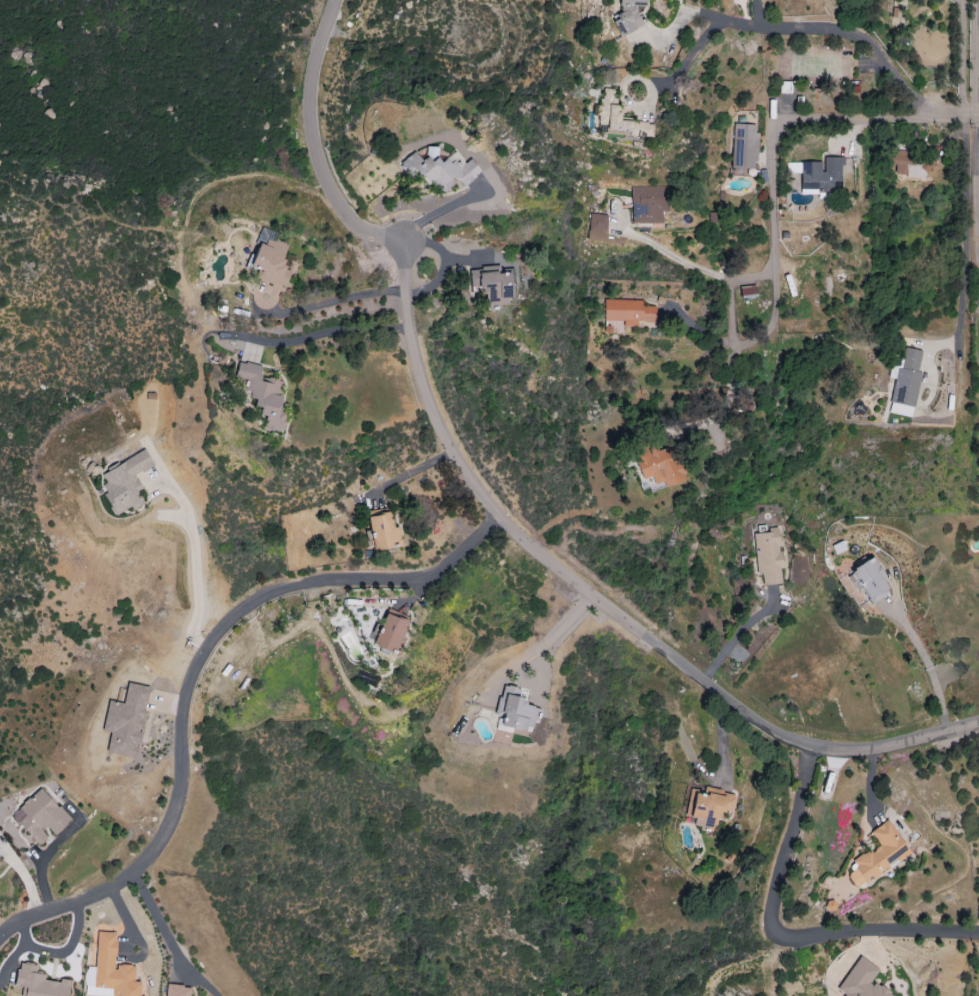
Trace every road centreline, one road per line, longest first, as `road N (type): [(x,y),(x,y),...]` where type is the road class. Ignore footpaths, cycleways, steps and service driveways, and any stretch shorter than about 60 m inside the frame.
road 1 (residential): [(331,0),(310,86),(320,170),(350,221),(371,236),(399,239),(424,401),(509,531),(781,736),(813,749),(863,751),(978,723)]
road 2 (residential): [(498,517),(447,565),(417,577),(296,581),(228,617),(199,655),(186,691),(179,778),(150,851),(112,885),(20,920),(0,938)]
road 3 (residential): [(775,932),(796,940),(854,930),(978,930)]
road 4 (residential): [(800,790),(766,913),(775,932)]

